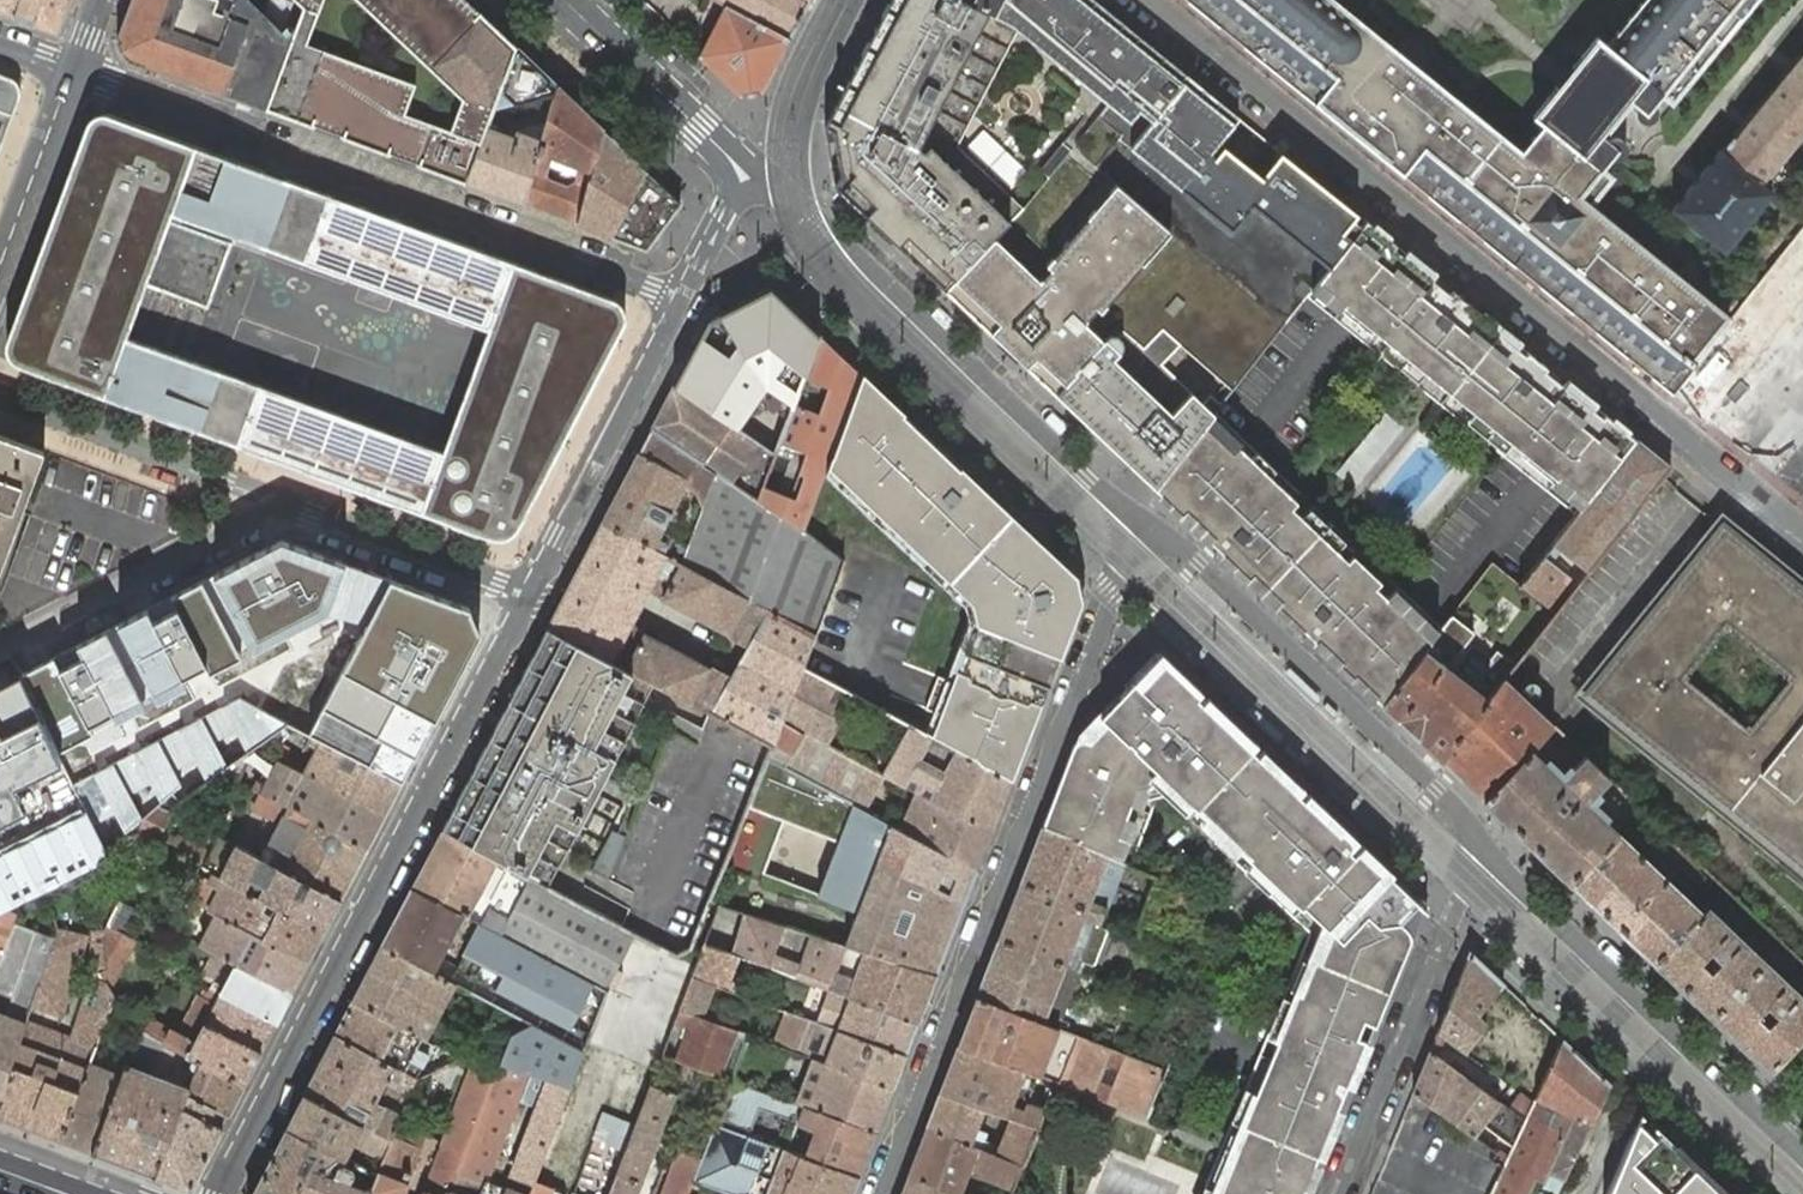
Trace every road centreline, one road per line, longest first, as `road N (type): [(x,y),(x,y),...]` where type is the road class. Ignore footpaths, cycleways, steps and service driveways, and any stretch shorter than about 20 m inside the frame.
road 1 (residential): [(881,1193),(1108,609),(1122,509)]
road 2 (residential): [(1679,429),(1149,0)]
road 3 (tertiary): [(527,599),(221,1193)]
road 4 (residential): [(70,74),(679,303)]
road 5 (residential): [(1122,509),(827,228),(746,173)]
road 6 (residential): [(1472,835),(1432,783),(1186,551),(1122,509)]
road 7 (residential): [(1802,1156),(1472,835)]
road 8 (unknown): [(1447,799),(1719,462)]
road 9 (residential): [(1338,1193),(1446,934),(1472,835)]
road 10 (tertiary): [(679,303),(527,599)]
road 11 (residential): [(289,507),(0,656)]
road 12 (residential): [(289,507),(0,392)]
road 13 (residential): [(527,599),(289,507)]
road 14 (tertiary): [(561,0),(746,173)]
road 15 (residential): [(0,264),(70,74)]
road 16 (unknown): [(1802,531),(1679,429)]
road 17 (tertiary): [(746,173),(679,303)]

